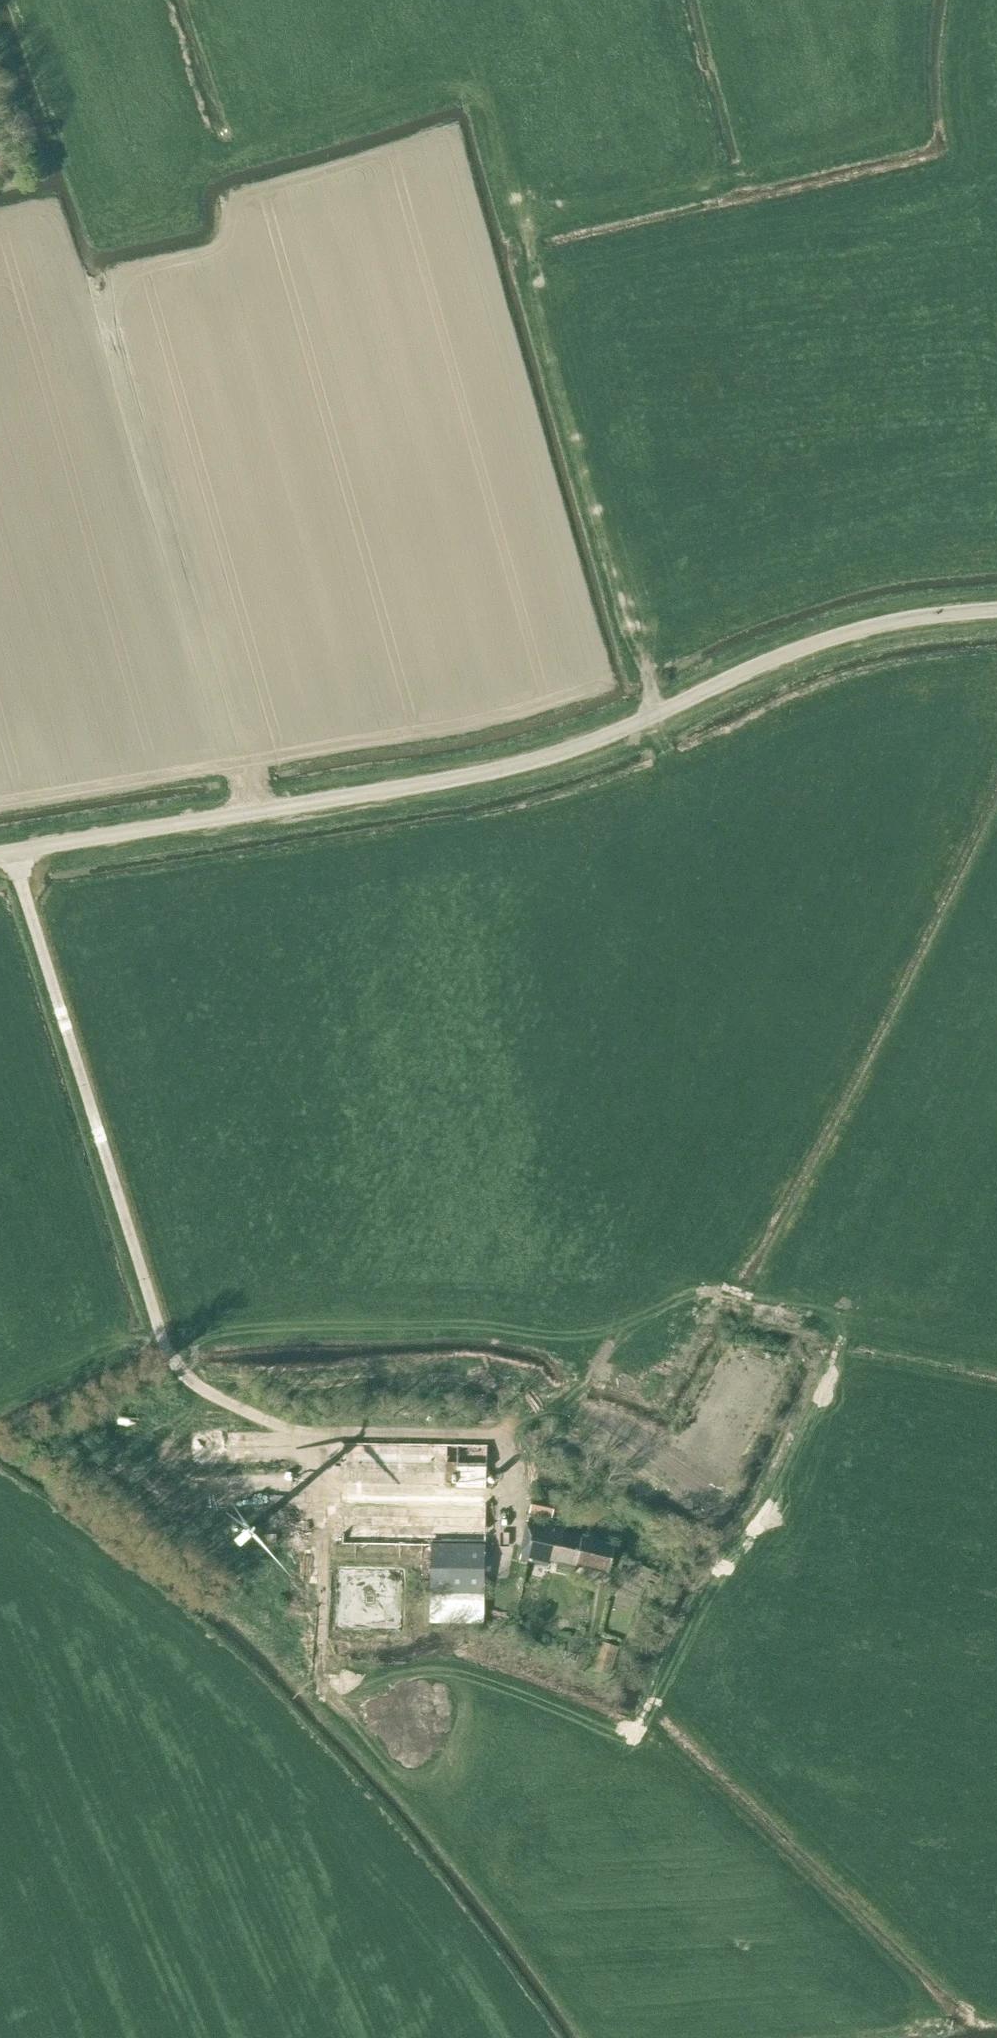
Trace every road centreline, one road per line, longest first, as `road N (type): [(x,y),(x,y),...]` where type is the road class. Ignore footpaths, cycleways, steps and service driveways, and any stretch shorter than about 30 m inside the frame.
road 1 (unclassified): [(0,852),(512,764),(602,736),(833,635),(996,608)]

